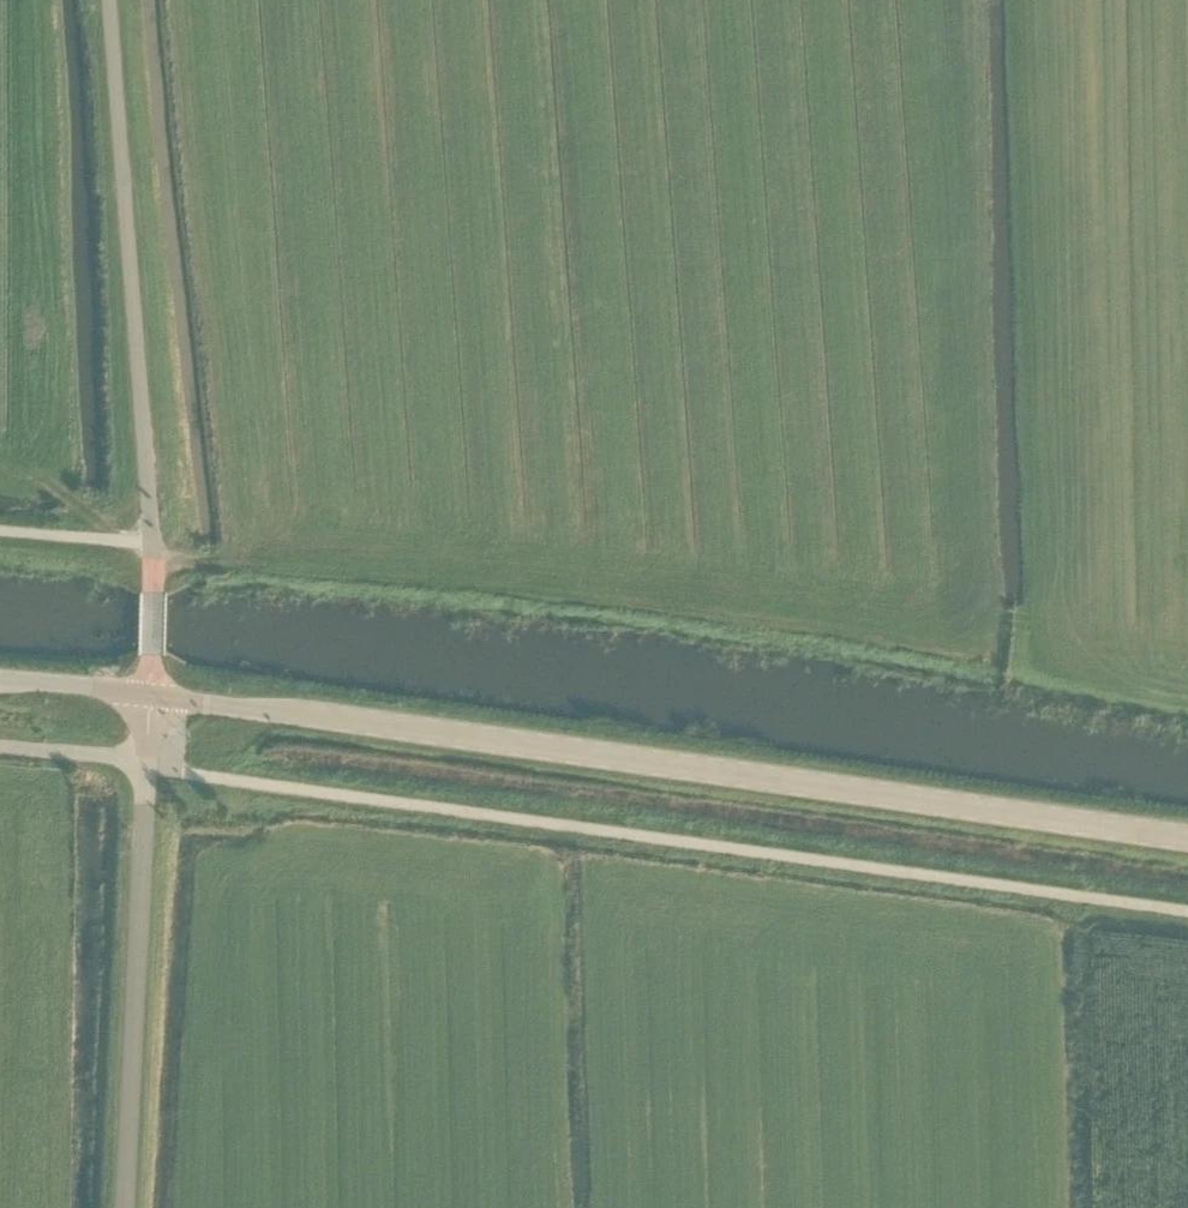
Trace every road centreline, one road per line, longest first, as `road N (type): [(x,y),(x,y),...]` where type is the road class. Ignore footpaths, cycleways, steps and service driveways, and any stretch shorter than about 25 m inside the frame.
road 1 (secondary): [(1187,837),(152,695)]
road 2 (unclassified): [(152,695),(154,542),(112,0)]
road 3 (tertiary): [(143,1207),(152,695)]
road 4 (secondary): [(152,695),(0,680)]

